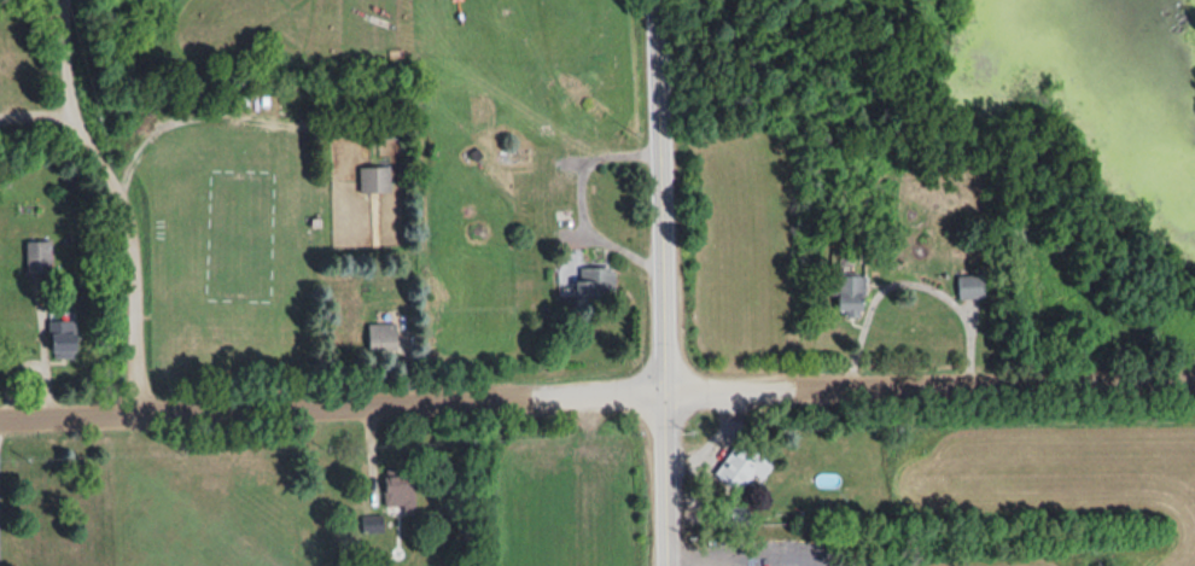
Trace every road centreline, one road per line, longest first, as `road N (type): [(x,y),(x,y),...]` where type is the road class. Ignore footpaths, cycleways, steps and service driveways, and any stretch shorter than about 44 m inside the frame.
road 1 (residential): [(0,420),(666,391),(1194,381)]
road 2 (tertiary): [(655,0),(668,565)]
road 3 (residential): [(139,414),(128,239),(111,187),(69,112),(65,0)]

